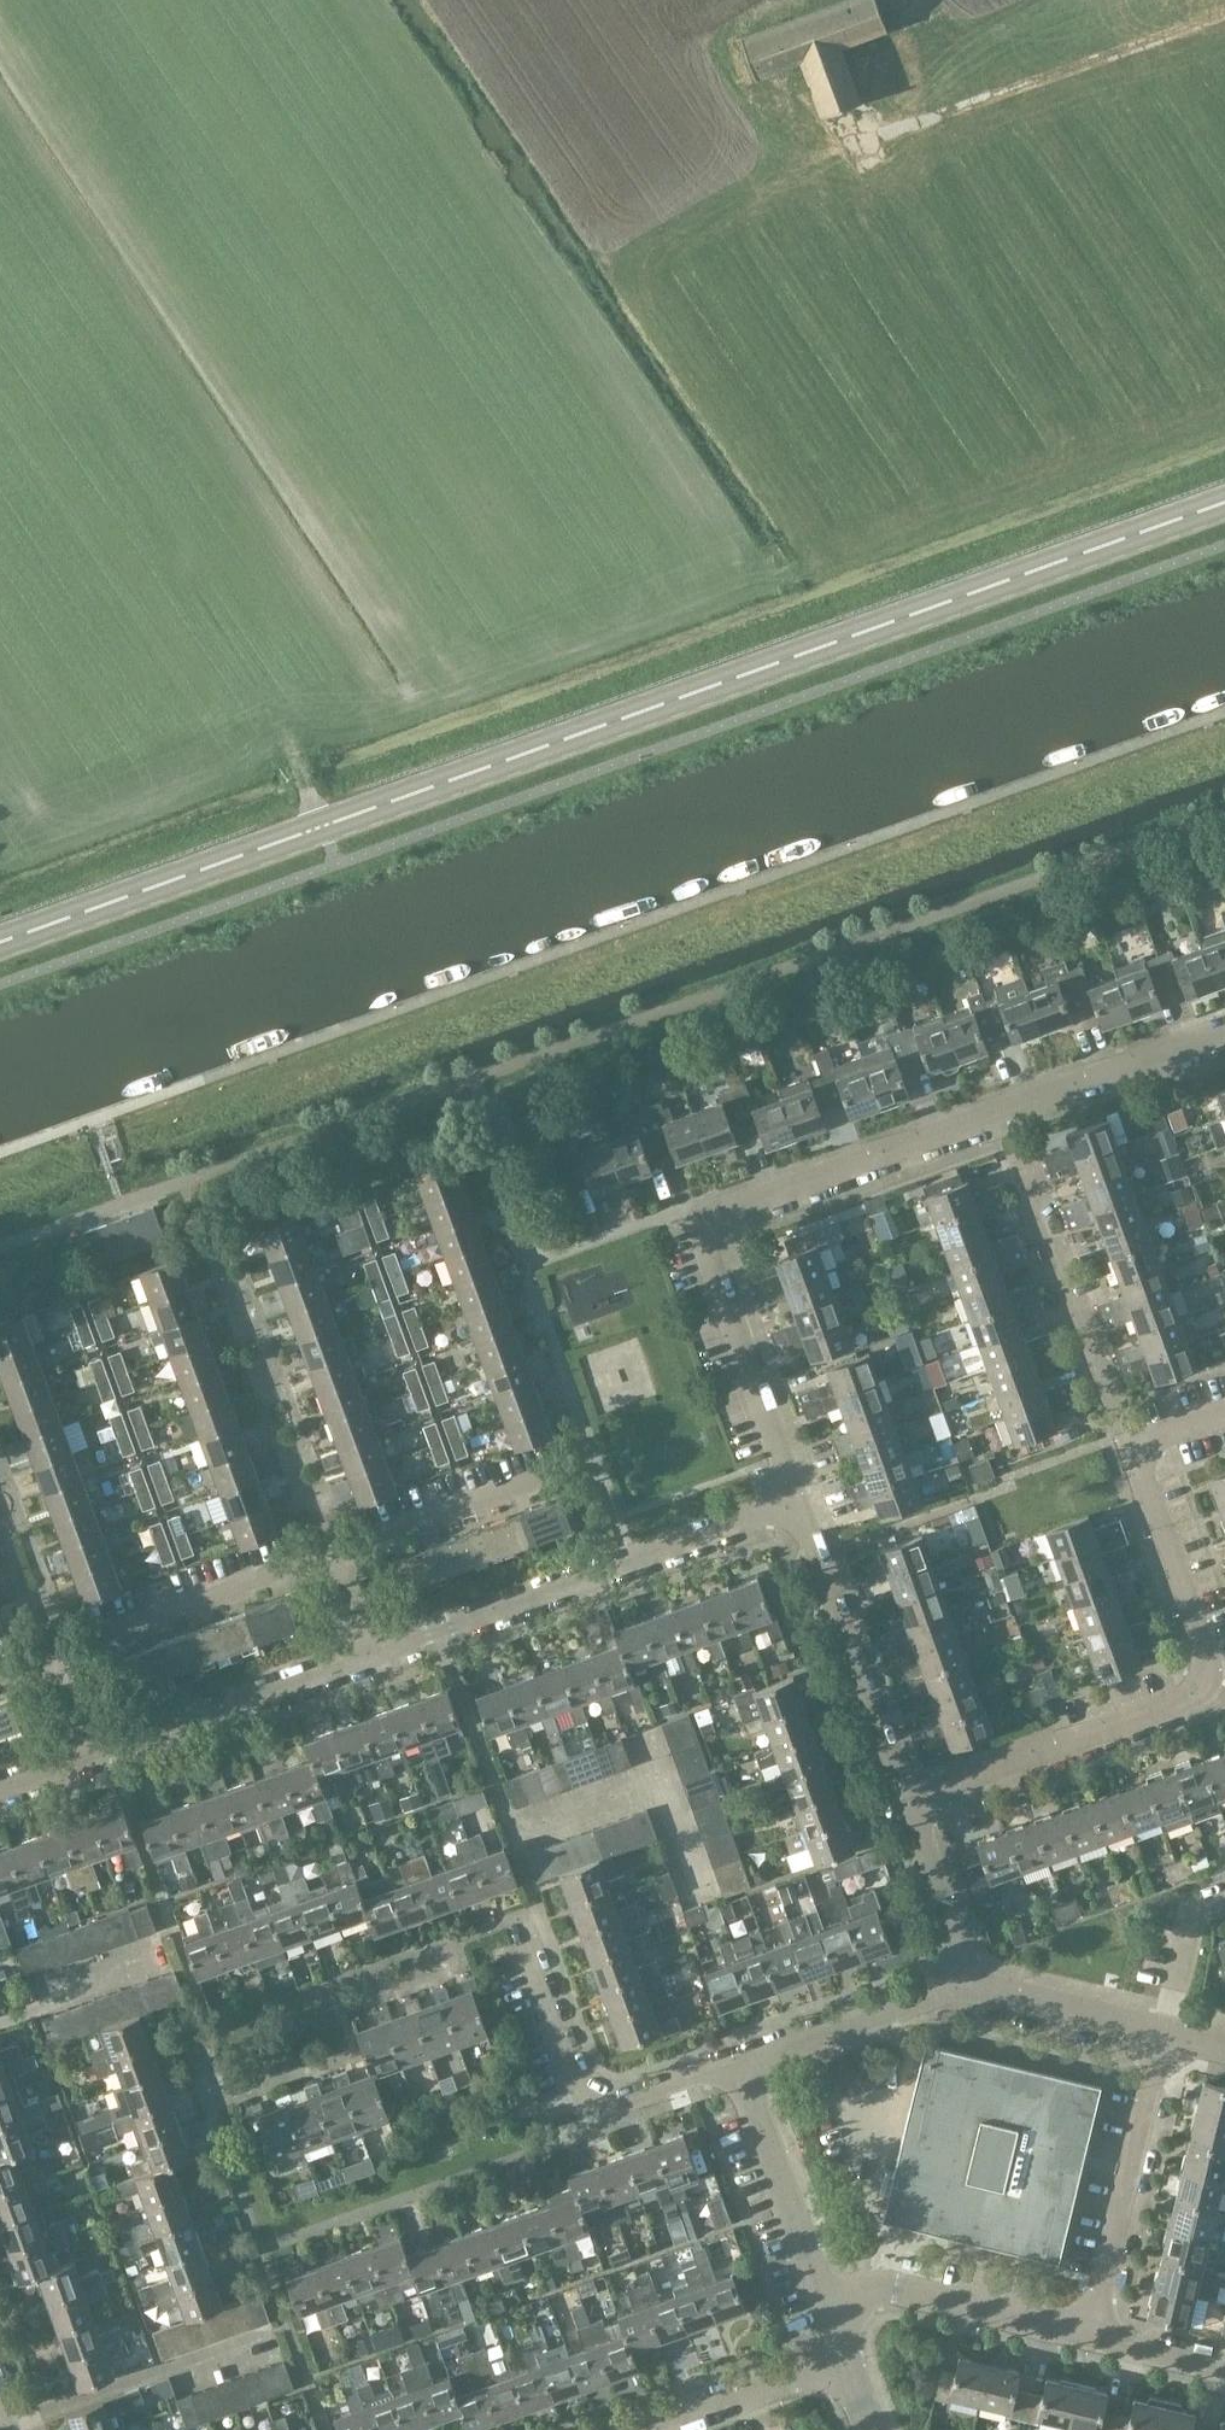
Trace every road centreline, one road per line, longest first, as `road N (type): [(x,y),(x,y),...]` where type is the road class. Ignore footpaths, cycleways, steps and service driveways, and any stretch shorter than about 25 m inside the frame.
road 1 (primary): [(0,941),(1224,501)]
road 2 (residential): [(792,1500),(700,1234),(710,1216),(1224,1033)]
road 3 (residential): [(907,1800),(1212,1684),(1128,1444)]
road 4 (residential): [(362,1651),(792,1500)]
road 5 (residential): [(522,1929),(590,2109),(735,2059)]
road 6 (residential): [(907,1800),(792,1500)]
road 7 (residential): [(1087,2335),(1164,2026)]
road 8 (residential): [(1128,1444),(1021,1155)]
road 9 (residential): [(56,1652),(326,1555)]
road 10 (residential): [(93,1749),(362,1651)]
road 11 (residential): [(1087,2335),(894,2288),(824,2304)]
road 12 (residential): [(824,2304),(735,2059)]
road 13 (residential): [(735,2059),(966,1979)]
road 14 (residential): [(326,1555),(552,1472)]
road 15 (residential): [(966,1979),(1164,2026)]
road 16 (residential): [(843,2361),(653,2429)]
road 17 (residential): [(966,1979),(907,1800)]
road 18 (residential): [(1164,2026),(1191,1916),(1224,1903)]
road 19 (residential): [(1224,2369),(1087,2335)]

